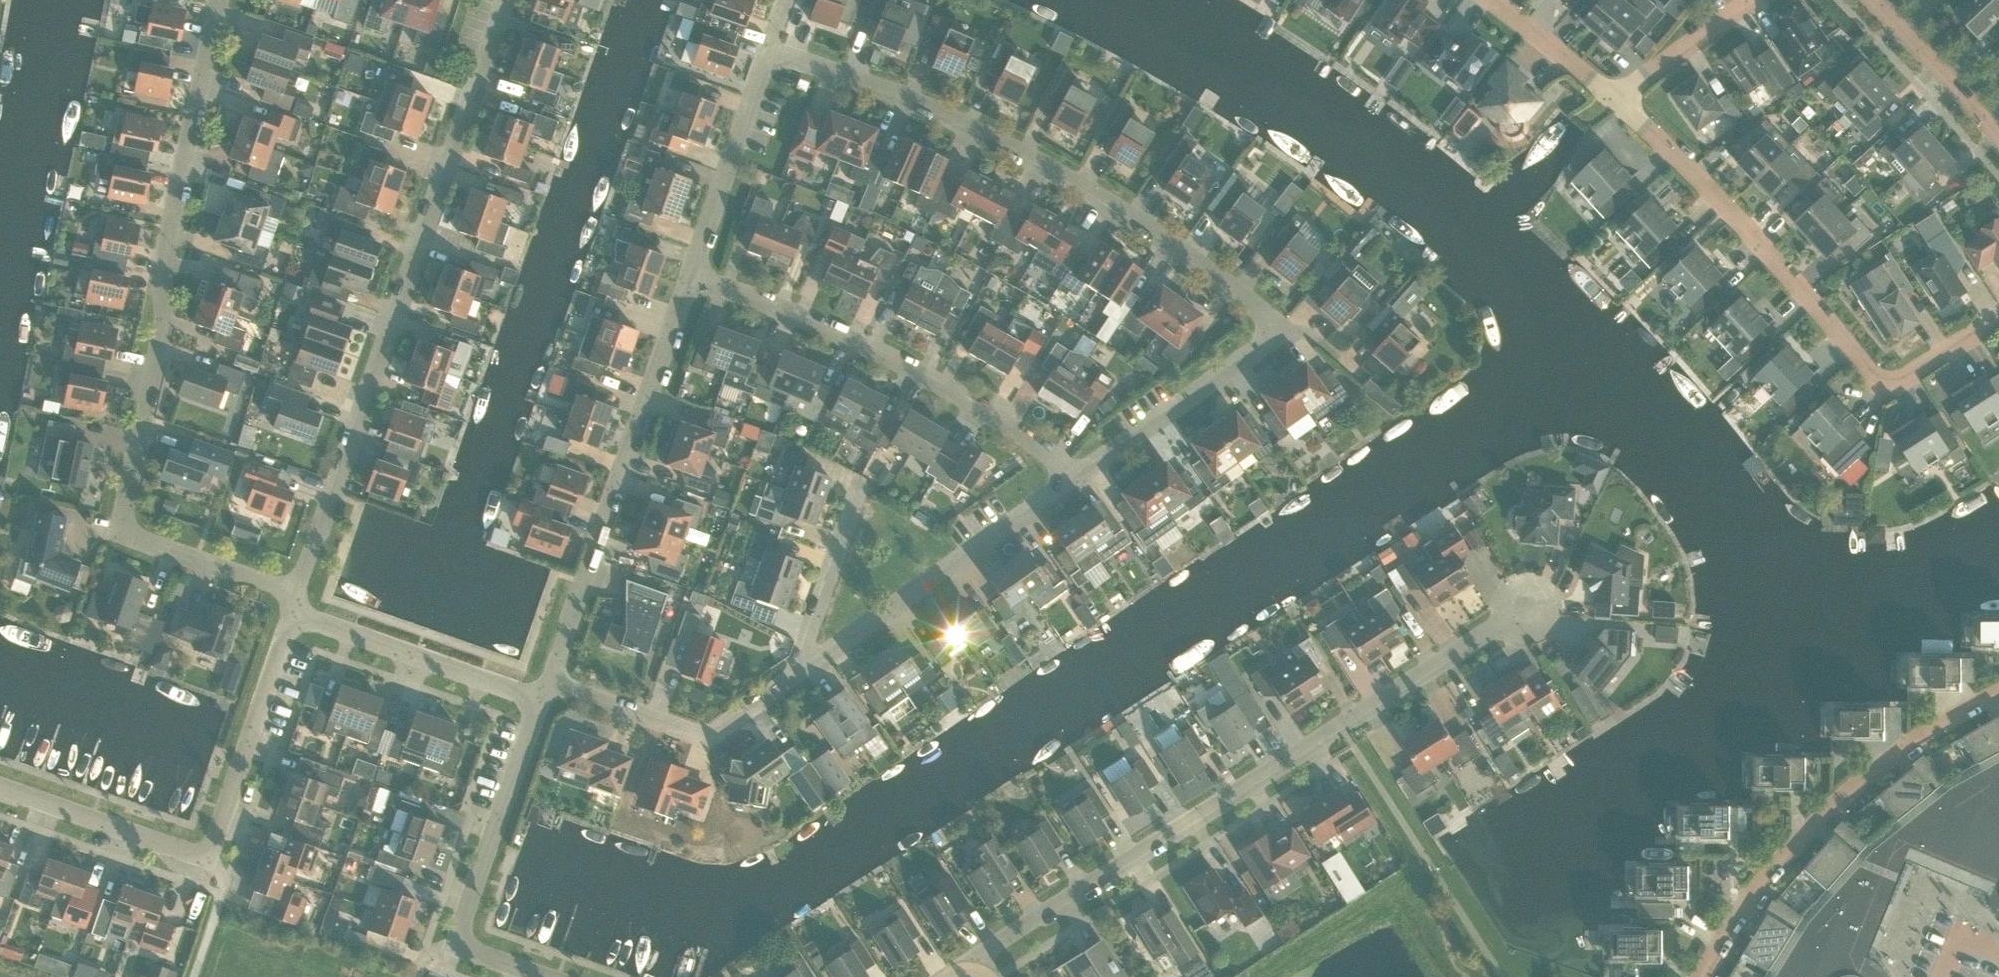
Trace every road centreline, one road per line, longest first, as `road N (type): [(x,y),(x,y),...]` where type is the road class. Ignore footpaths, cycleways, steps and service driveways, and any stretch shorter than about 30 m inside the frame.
road 1 (residential): [(297,592),(116,532),(160,320),(157,271),(215,0)]
road 2 (residential): [(297,592),(508,0)]
road 3 (residential): [(977,957),(1503,618)]
road 4 (residential): [(1282,334),(1229,282),(1070,176),(920,100),(767,46)]
road 5 (residential): [(1998,317),(1888,388),(1745,227),(1614,98)]
road 6 (residential): [(1070,485),(1006,428),(890,361),(686,278)]
road 7 (residential): [(549,681),(686,278)]
road 8 (residential): [(1700,976),(1767,875),(1826,810),(1900,750),(1998,692)]
road 9 (residential): [(797,678),(1070,485)]
road 10 (residential): [(549,681),(708,741),(797,678)]
road 11 (residential): [(540,699),(292,613)]
road 12 (residential): [(1070,485),(1282,334)]
road 13 (residential): [(455,945),(540,699)]
road 14 (residential): [(208,859),(292,613)]
road 15 (residential): [(686,278),(767,46)]
road 16 (residential): [(208,859),(0,787)]
road 17 (residential): [(865,479),(797,678)]
road 18 (residential): [(1998,138),(1874,0)]
road 19 (residential): [(1754,0),(1614,98)]
road 20 (residential): [(1614,98),(1495,0)]
road 21 (residential): [(1503,618),(1516,630),(1534,630),(1547,618),(1548,600),(1537,586),(1519,584),(1505,594),(1501,612)]

